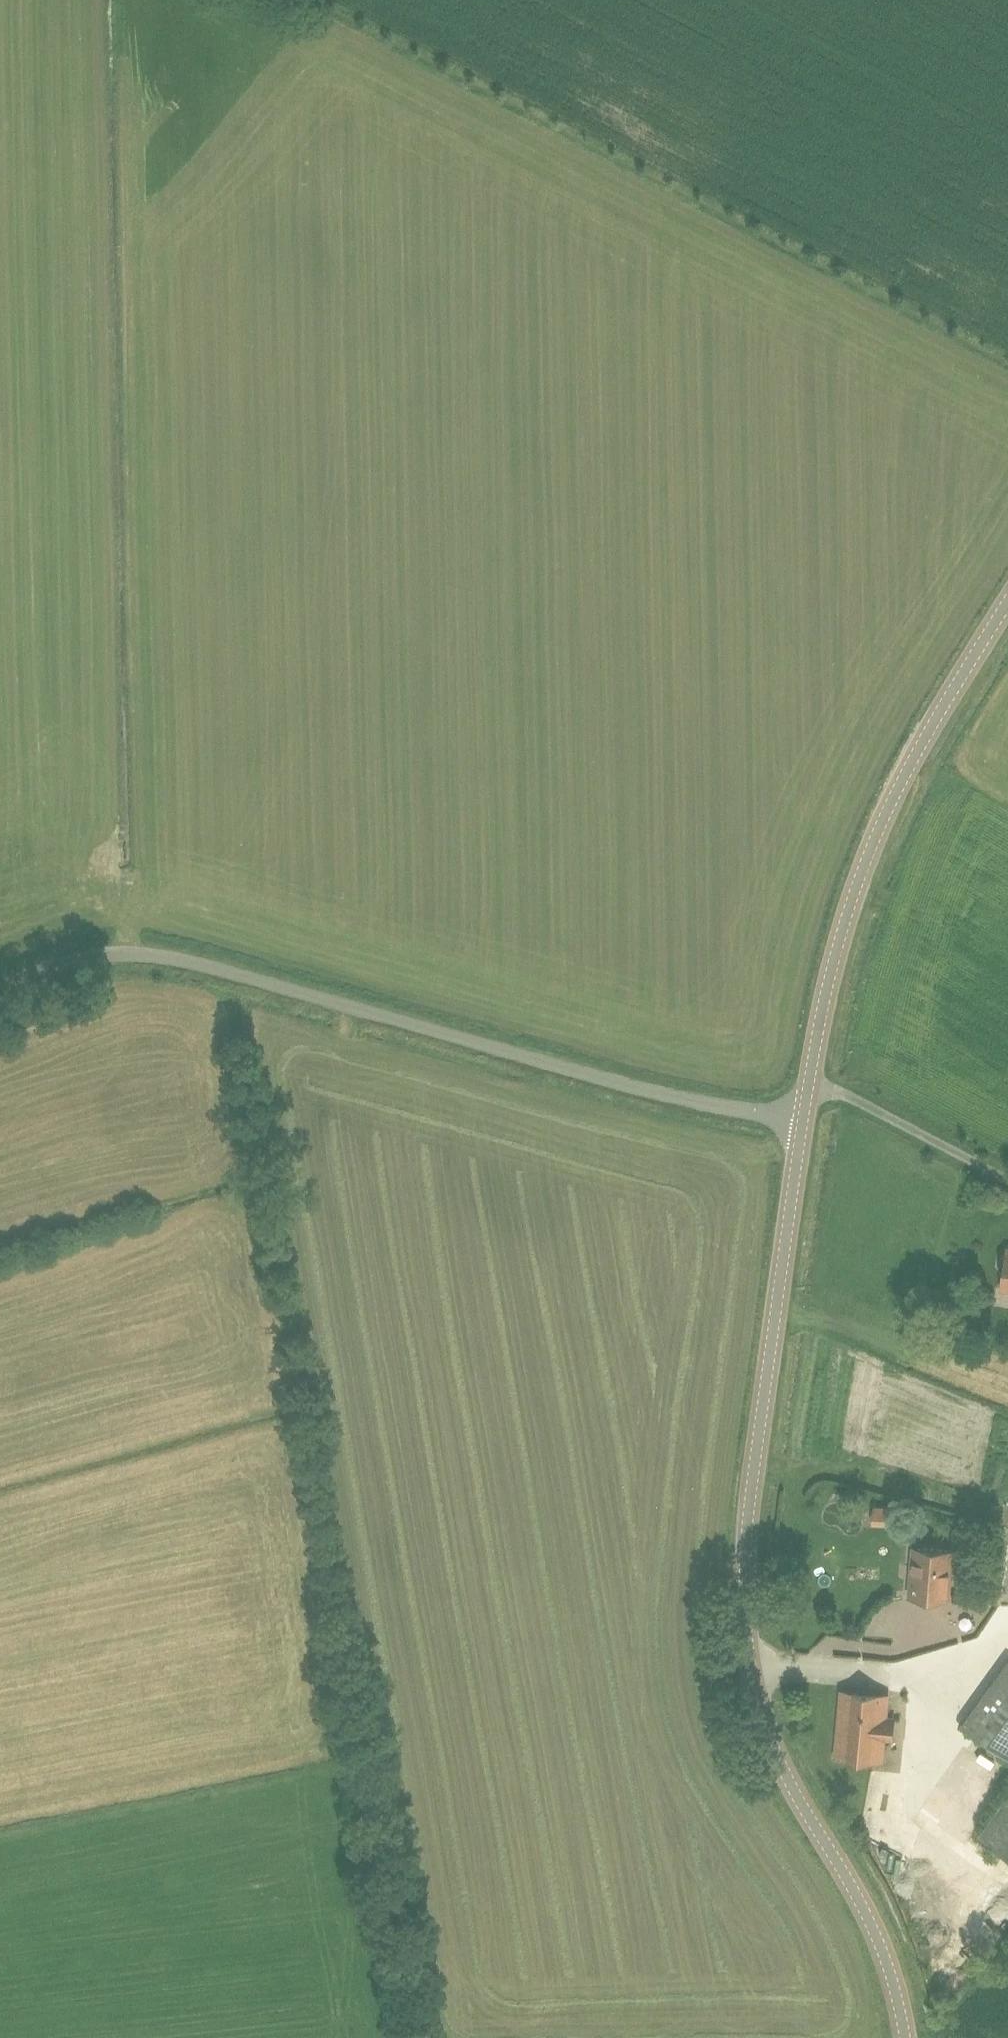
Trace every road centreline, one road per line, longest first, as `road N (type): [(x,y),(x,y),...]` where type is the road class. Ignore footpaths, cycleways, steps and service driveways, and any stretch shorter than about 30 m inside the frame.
road 1 (tertiary): [(905,2037),(884,1954),(768,1732),(748,1643),(746,1549),(802,1123)]
road 2 (unclassified): [(0,985),(98,955),(155,957),(650,1090),(802,1123)]
road 3 (tertiary): [(802,1123),(843,929),(868,859),(1007,600)]

